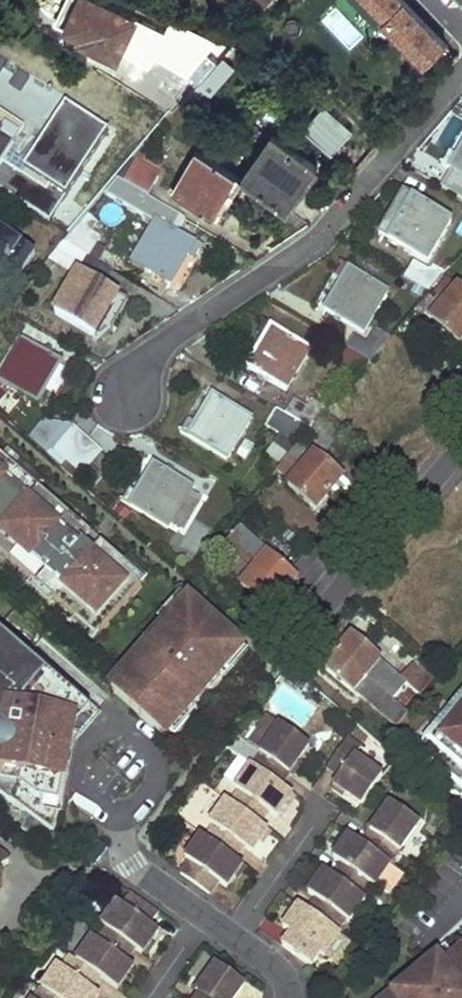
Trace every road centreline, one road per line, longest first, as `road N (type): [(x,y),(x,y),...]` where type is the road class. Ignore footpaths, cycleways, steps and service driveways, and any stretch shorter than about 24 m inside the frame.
road 1 (residential): [(461,70),(308,244),(170,345),(127,399)]
road 2 (residential): [(294,642),(461,441)]
road 3 (residential): [(288,997),(275,966),(132,864)]

